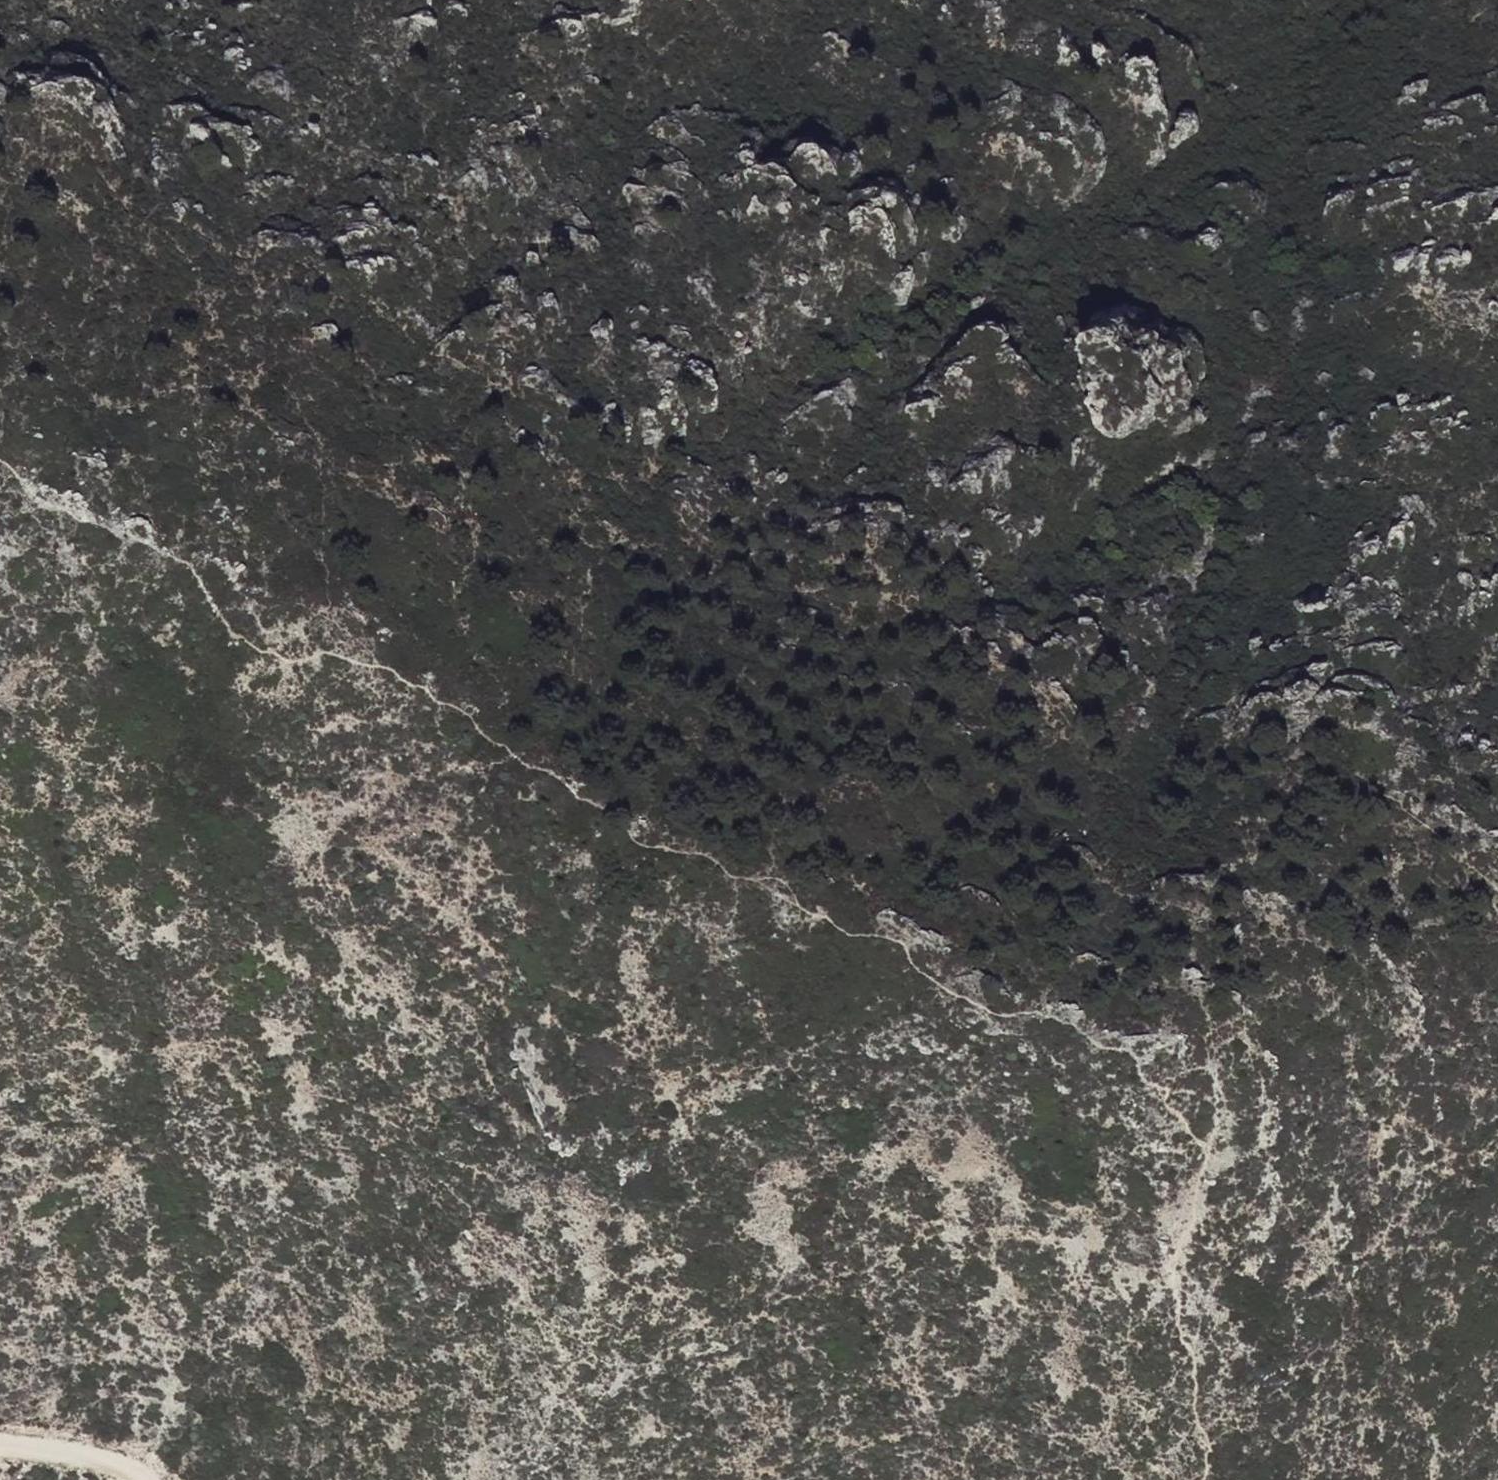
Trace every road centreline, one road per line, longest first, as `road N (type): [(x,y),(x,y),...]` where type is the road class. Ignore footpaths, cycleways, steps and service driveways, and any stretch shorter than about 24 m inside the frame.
road 1 (track): [(0,1427),(124,1461),(147,1479)]

